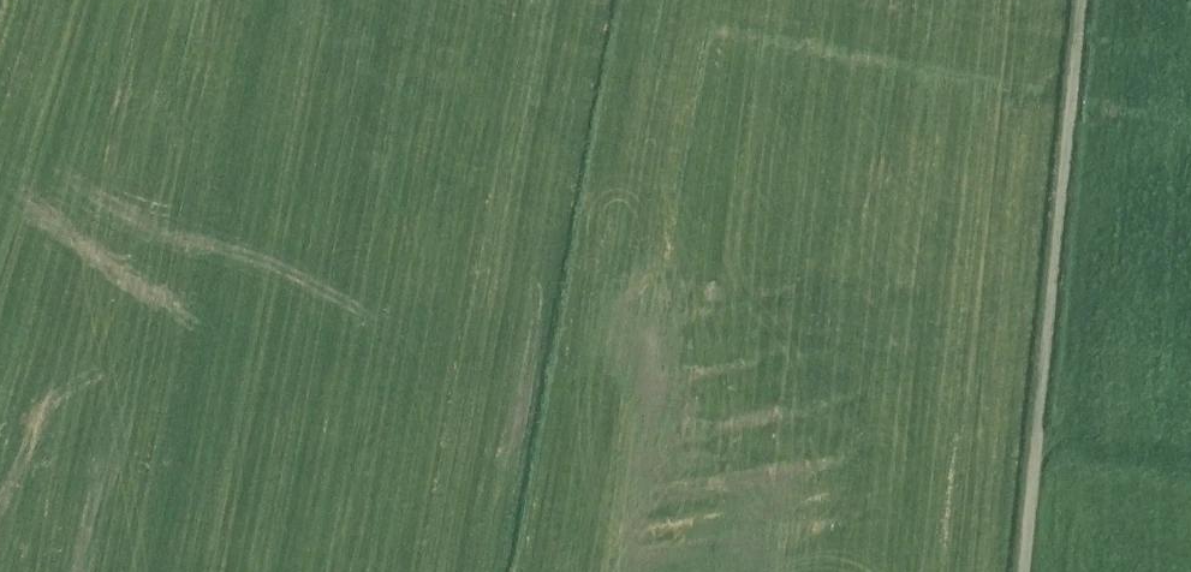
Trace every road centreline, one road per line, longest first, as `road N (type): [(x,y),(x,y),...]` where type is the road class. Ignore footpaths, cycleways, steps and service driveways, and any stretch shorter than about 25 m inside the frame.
road 1 (track): [(1082,0),(1023,571)]

